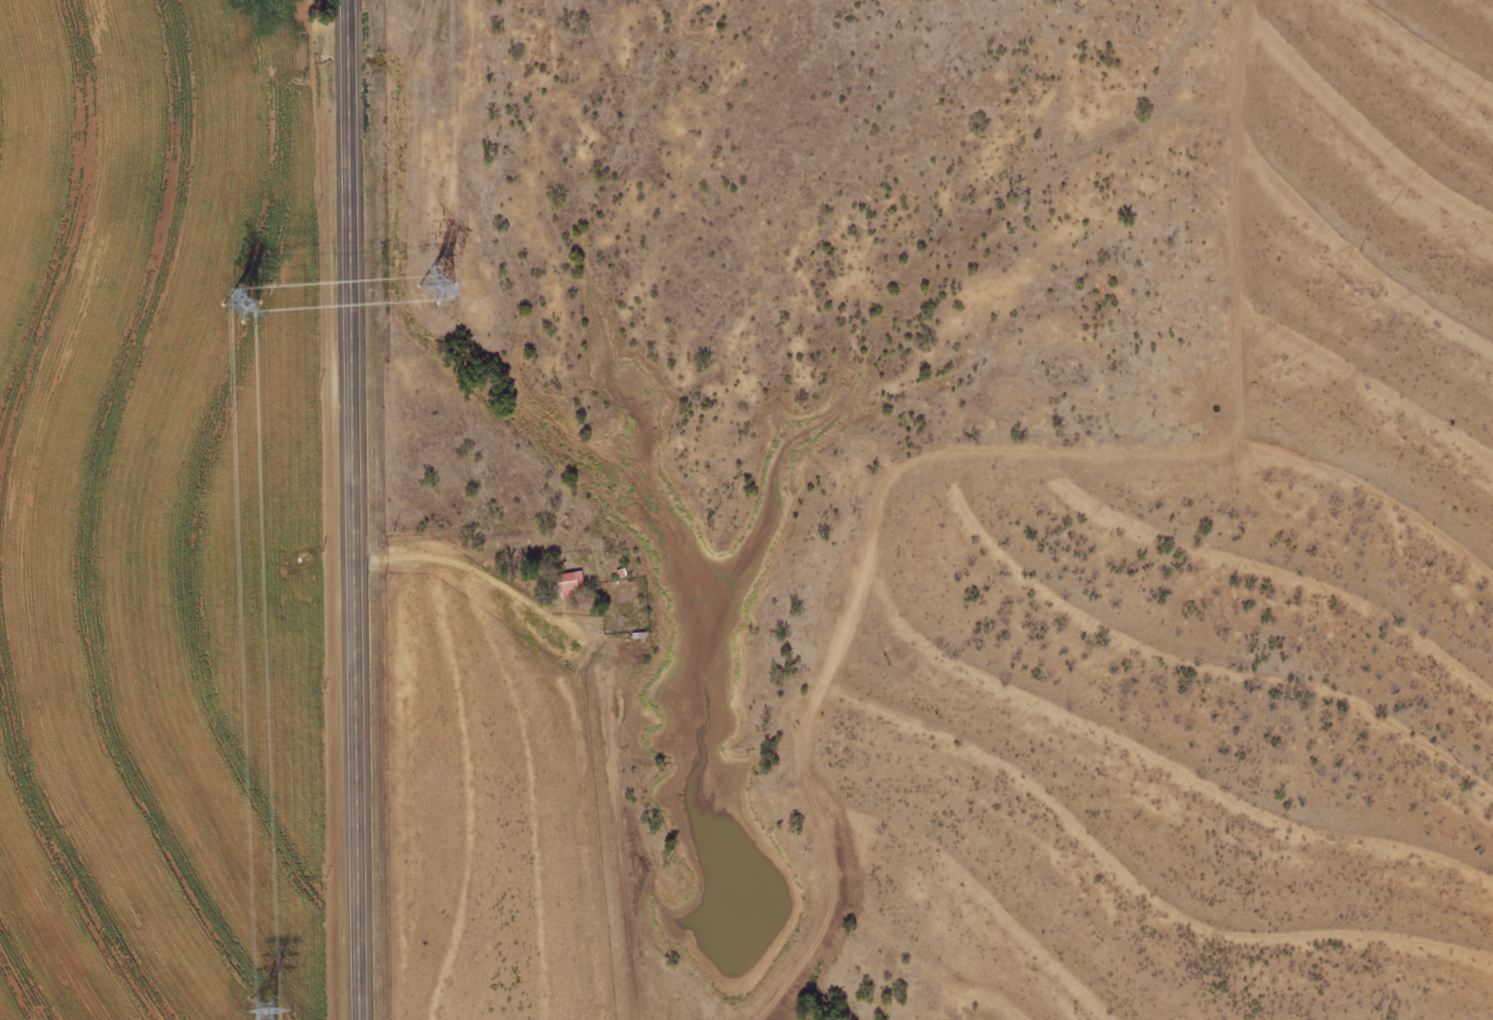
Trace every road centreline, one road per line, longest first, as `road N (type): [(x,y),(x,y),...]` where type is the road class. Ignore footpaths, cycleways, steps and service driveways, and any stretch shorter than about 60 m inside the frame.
road 1 (primary): [(363,1019),(350,0)]

